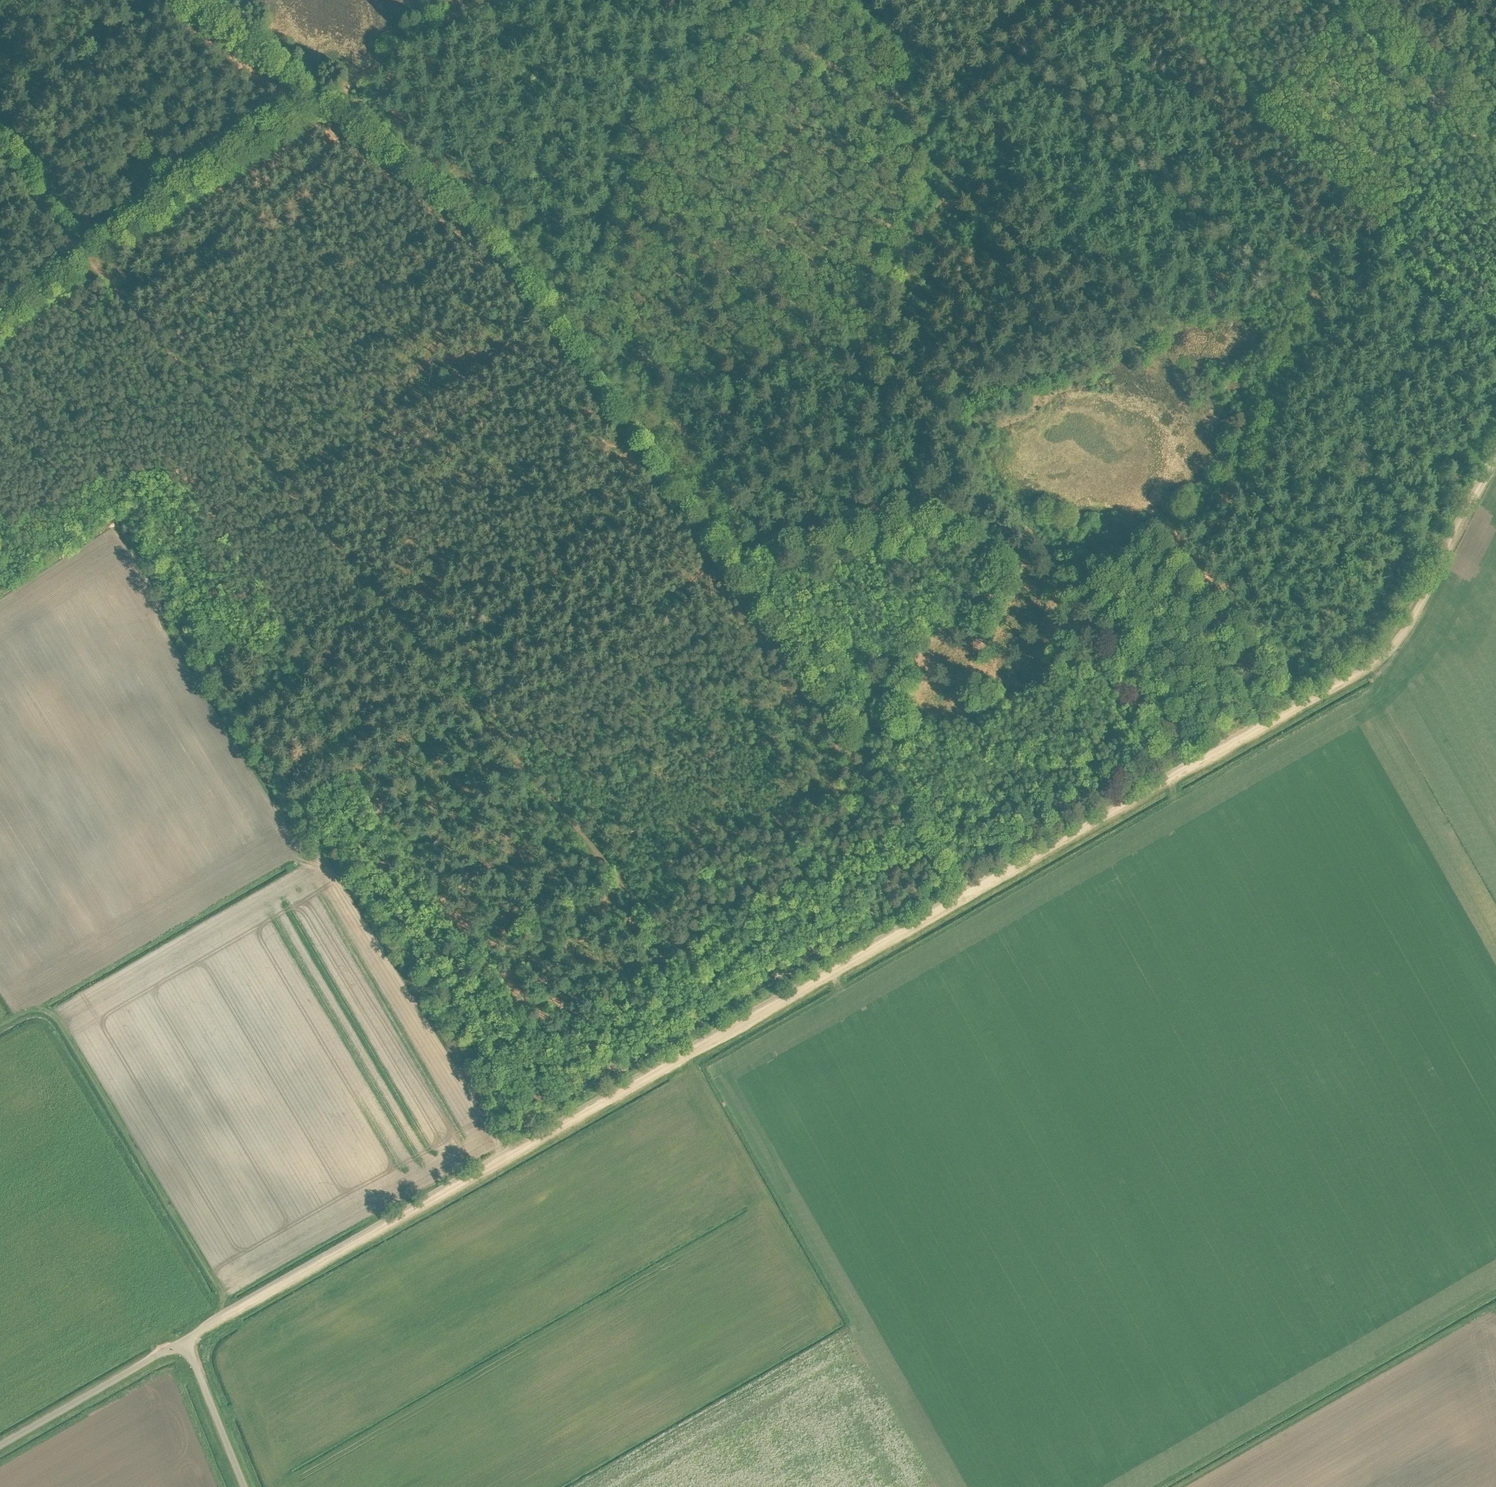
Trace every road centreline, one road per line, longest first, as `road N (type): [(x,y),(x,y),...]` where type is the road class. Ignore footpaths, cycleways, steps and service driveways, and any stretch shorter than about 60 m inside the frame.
road 1 (track): [(741,1025),(973,895),(502,243),(331,100)]
road 2 (track): [(1495,463),(1407,629),(1371,668),(973,895)]
road 3 (track): [(741,1025),(179,1351)]
road 4 (track): [(361,575),(741,1025)]
road 5 (track): [(922,385),(988,485),(1210,758)]
road 6 (track): [(89,257),(361,575)]
road 7 (unclassified): [(244,1486),(194,1363),(179,1351),(161,1353),(0,1445)]
road 8 (track): [(1067,0),(914,141)]
road 9 (track): [(1495,144),(1347,0)]
road 10 (track): [(323,92),(205,0)]
road 11 (track): [(0,156),(89,257)]

